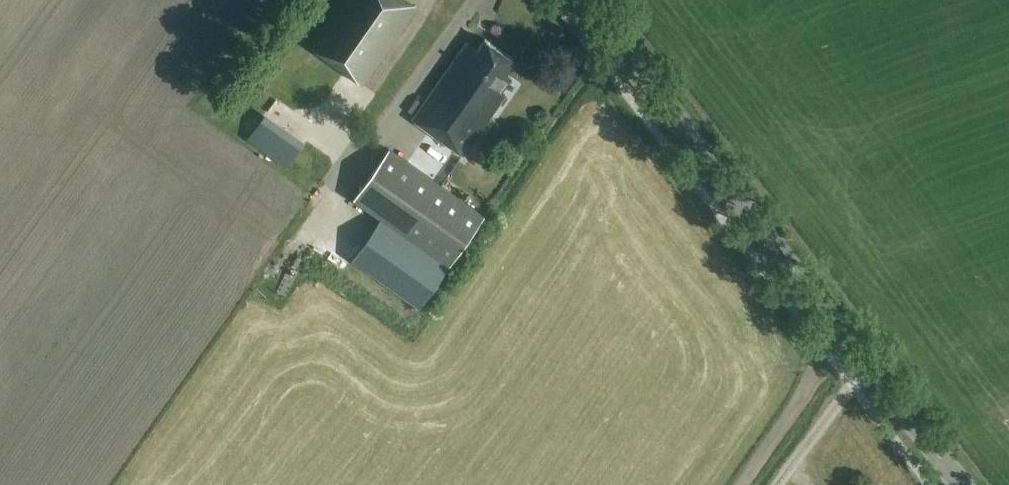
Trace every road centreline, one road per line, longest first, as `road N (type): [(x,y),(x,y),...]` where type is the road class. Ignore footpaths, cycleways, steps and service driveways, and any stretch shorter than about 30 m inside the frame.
road 1 (tertiary): [(964,484),(588,0)]
road 2 (track): [(740,484),(832,358),(853,341)]

